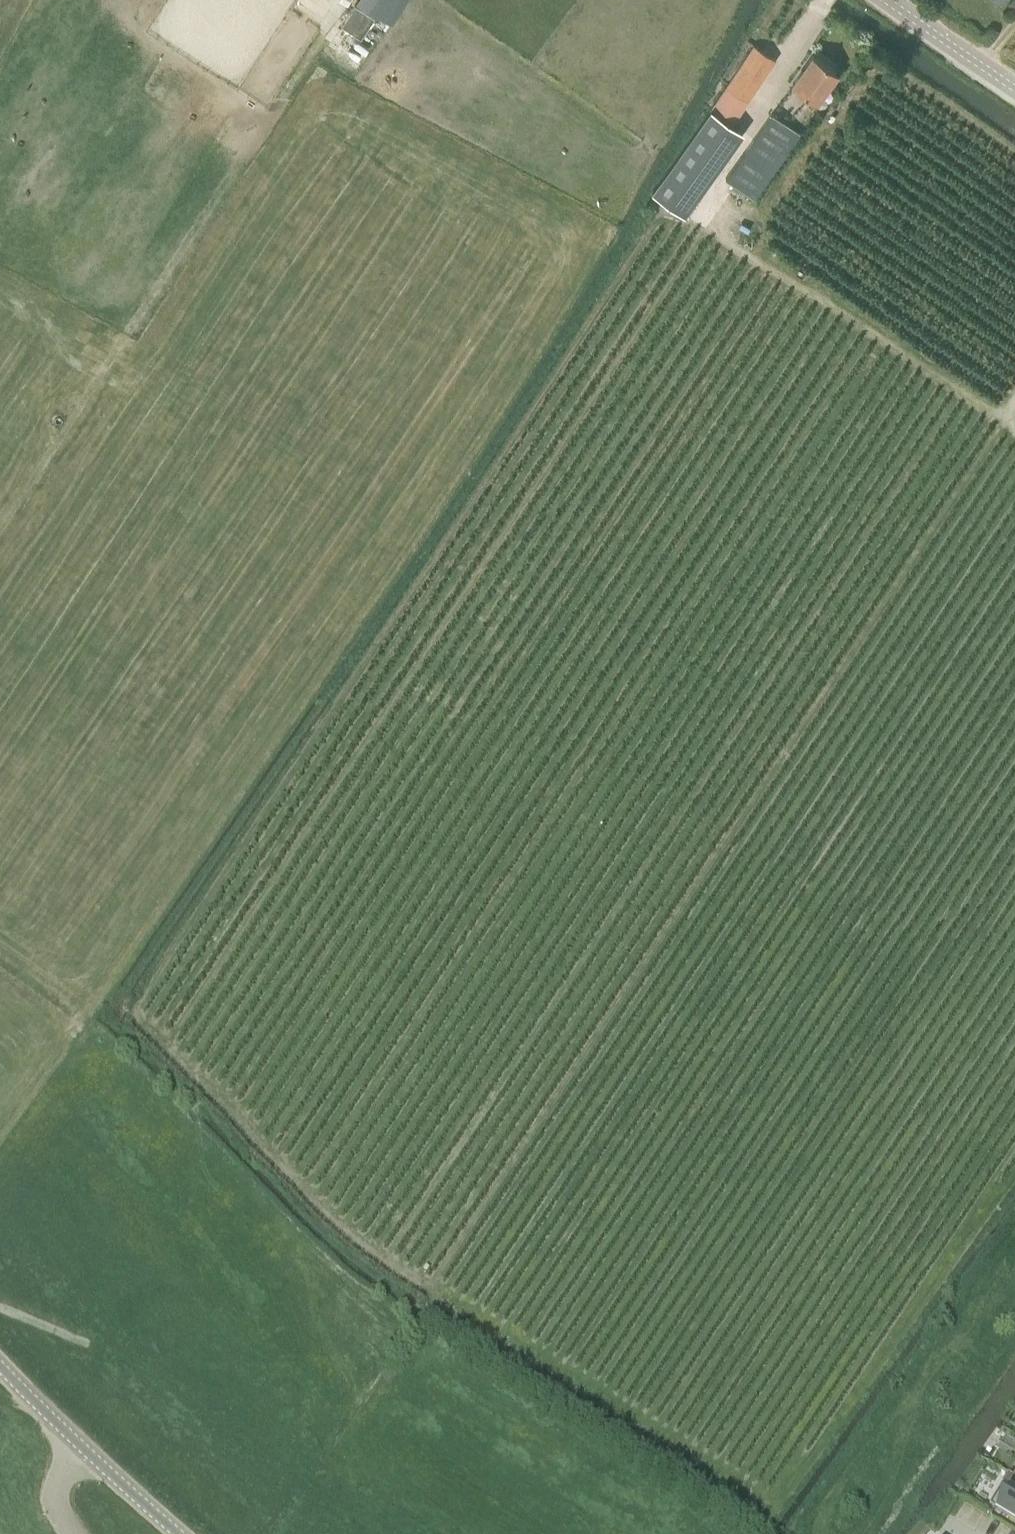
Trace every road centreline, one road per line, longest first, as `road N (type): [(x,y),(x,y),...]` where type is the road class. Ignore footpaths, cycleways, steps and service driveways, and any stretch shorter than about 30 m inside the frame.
road 1 (tertiary): [(177,1533),(0,1369)]
road 2 (unclassified): [(1014,90),(883,0)]

